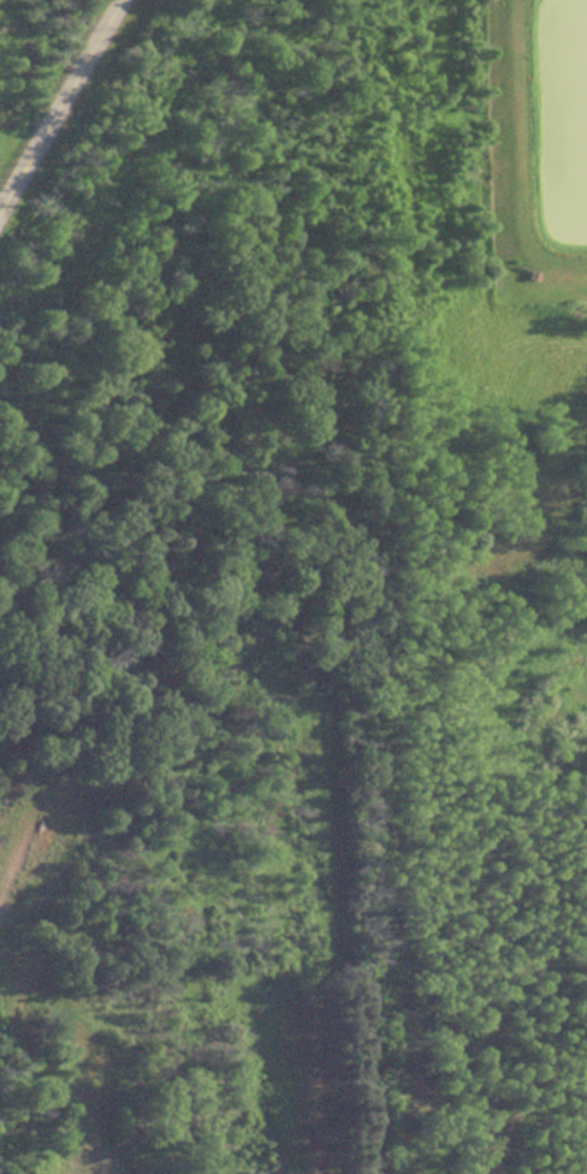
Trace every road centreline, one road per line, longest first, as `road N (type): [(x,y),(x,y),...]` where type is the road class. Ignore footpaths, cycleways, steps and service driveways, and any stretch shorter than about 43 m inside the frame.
road 1 (residential): [(0,228),(131,0)]

